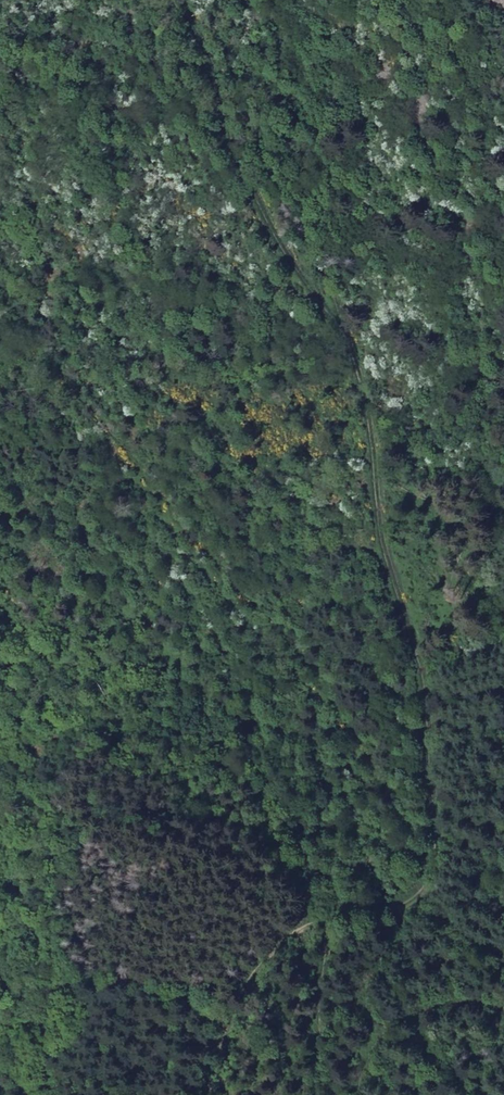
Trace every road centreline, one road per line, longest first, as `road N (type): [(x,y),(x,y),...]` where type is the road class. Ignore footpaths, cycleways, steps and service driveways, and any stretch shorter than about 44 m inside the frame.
road 1 (track): [(434,870),(417,852),(322,673),(205,551),(0,284)]
road 2 (track): [(422,676),(380,533),(355,345),(278,235),(184,0)]
road 3 (track): [(422,676),(438,835),(434,870),(405,902),(328,920),(284,942),(254,970),(212,1094)]

